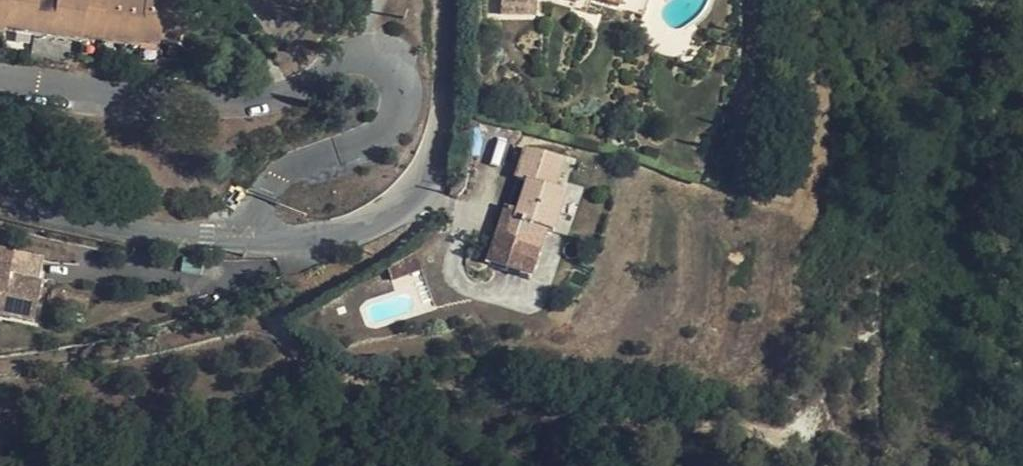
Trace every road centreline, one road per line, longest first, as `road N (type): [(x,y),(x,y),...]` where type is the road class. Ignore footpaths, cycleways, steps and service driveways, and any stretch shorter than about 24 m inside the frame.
road 1 (residential): [(251,239),(268,200),(385,135),(394,83),(378,60),(347,61),(285,95),(229,104),(0,78)]
road 2 (unclassified): [(451,0),(443,111),(412,194),(384,217),(342,233),(251,239)]
road 3 (unclassified): [(251,239),(108,225),(0,201)]

